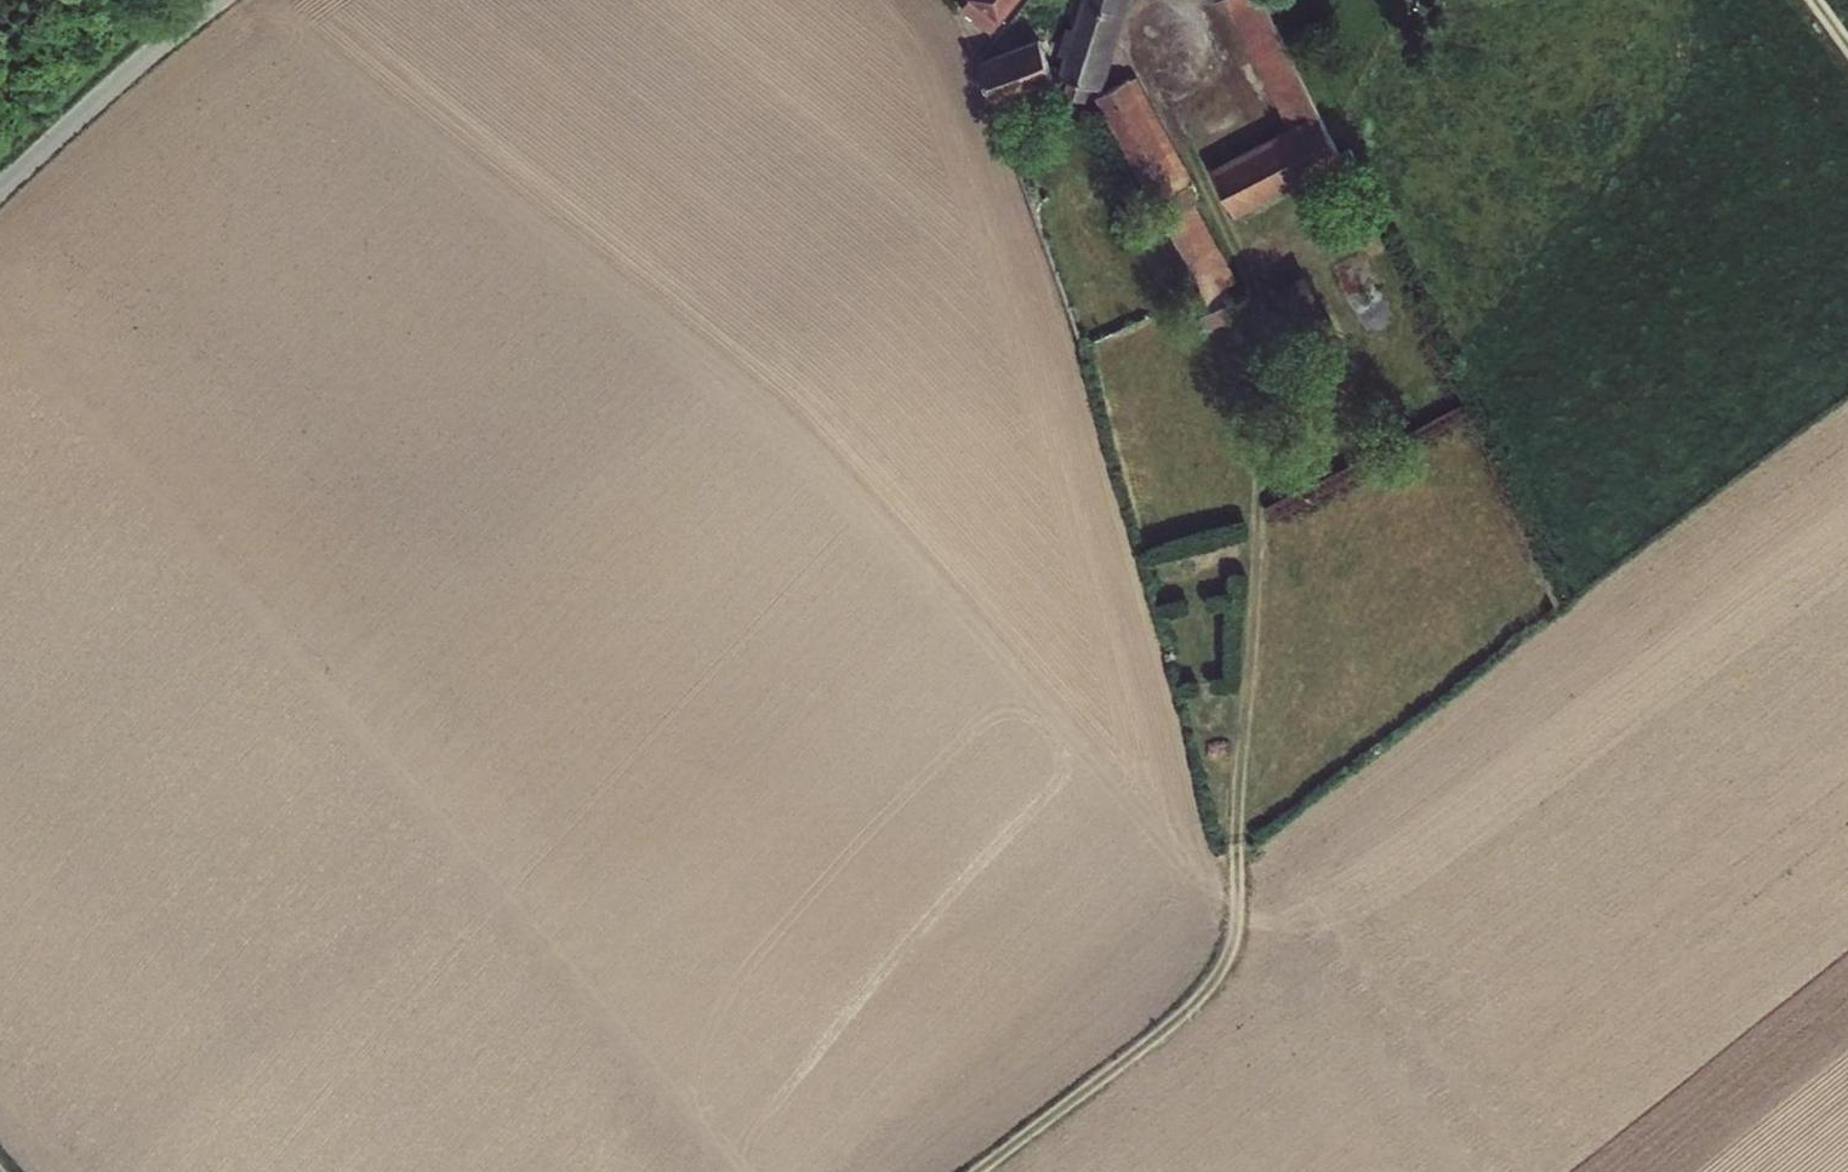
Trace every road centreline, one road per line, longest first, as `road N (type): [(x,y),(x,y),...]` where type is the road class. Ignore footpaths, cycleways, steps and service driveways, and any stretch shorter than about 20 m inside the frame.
road 1 (track): [(983,1171),(1194,1008),(1224,965),(1235,926),(1239,849)]
road 2 (residential): [(0,193),(230,0)]

